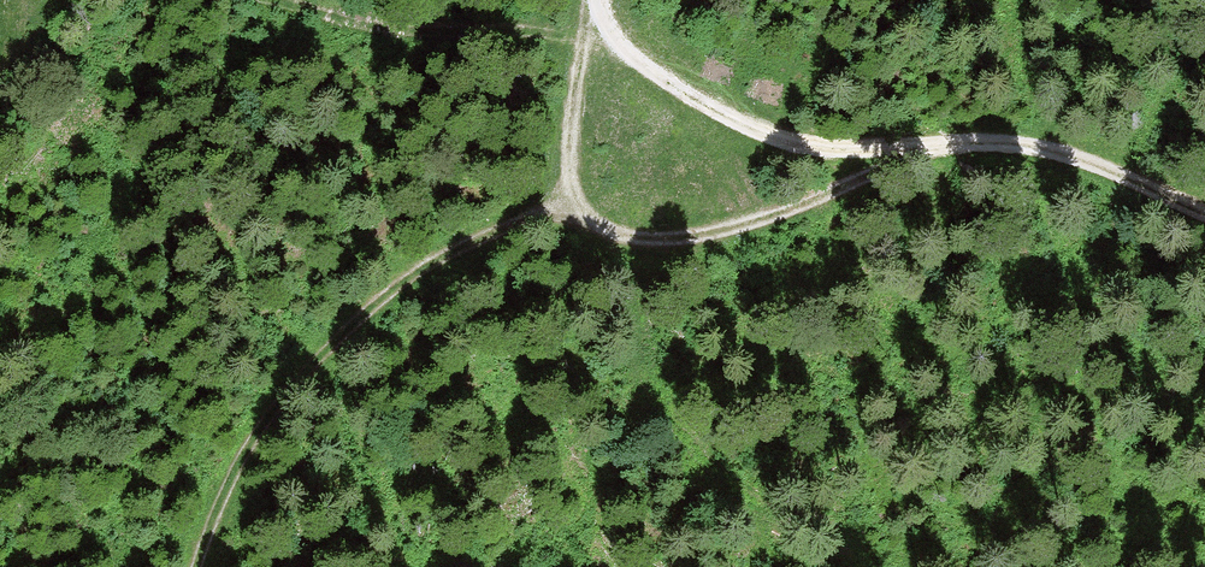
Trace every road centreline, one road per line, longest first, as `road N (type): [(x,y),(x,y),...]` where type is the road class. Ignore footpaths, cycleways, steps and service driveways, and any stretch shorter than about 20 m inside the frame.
road 1 (track): [(602,0),(607,20),(638,58),(757,125),(850,147),(1004,140),(1070,156),(1204,210)]
road 2 (track): [(591,0),(569,168),(584,212),(605,227),(690,238),(948,143)]
road 3 (track): [(574,193),(410,277),(295,379),(248,449),(198,566)]
road 4 (track): [(586,35),(386,28),(280,0)]

